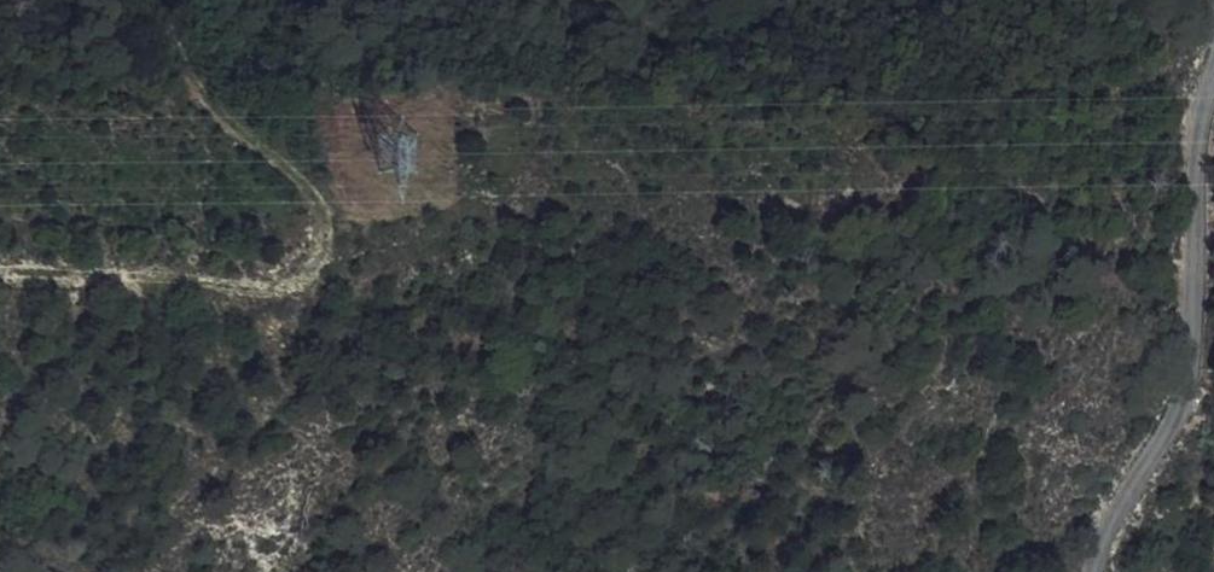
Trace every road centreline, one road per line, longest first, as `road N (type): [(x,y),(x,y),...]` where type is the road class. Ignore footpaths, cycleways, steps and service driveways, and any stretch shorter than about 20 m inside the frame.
road 1 (unclassified): [(1213,86),(1202,123),(1190,367),(1171,423),(1099,533),(1091,571)]

